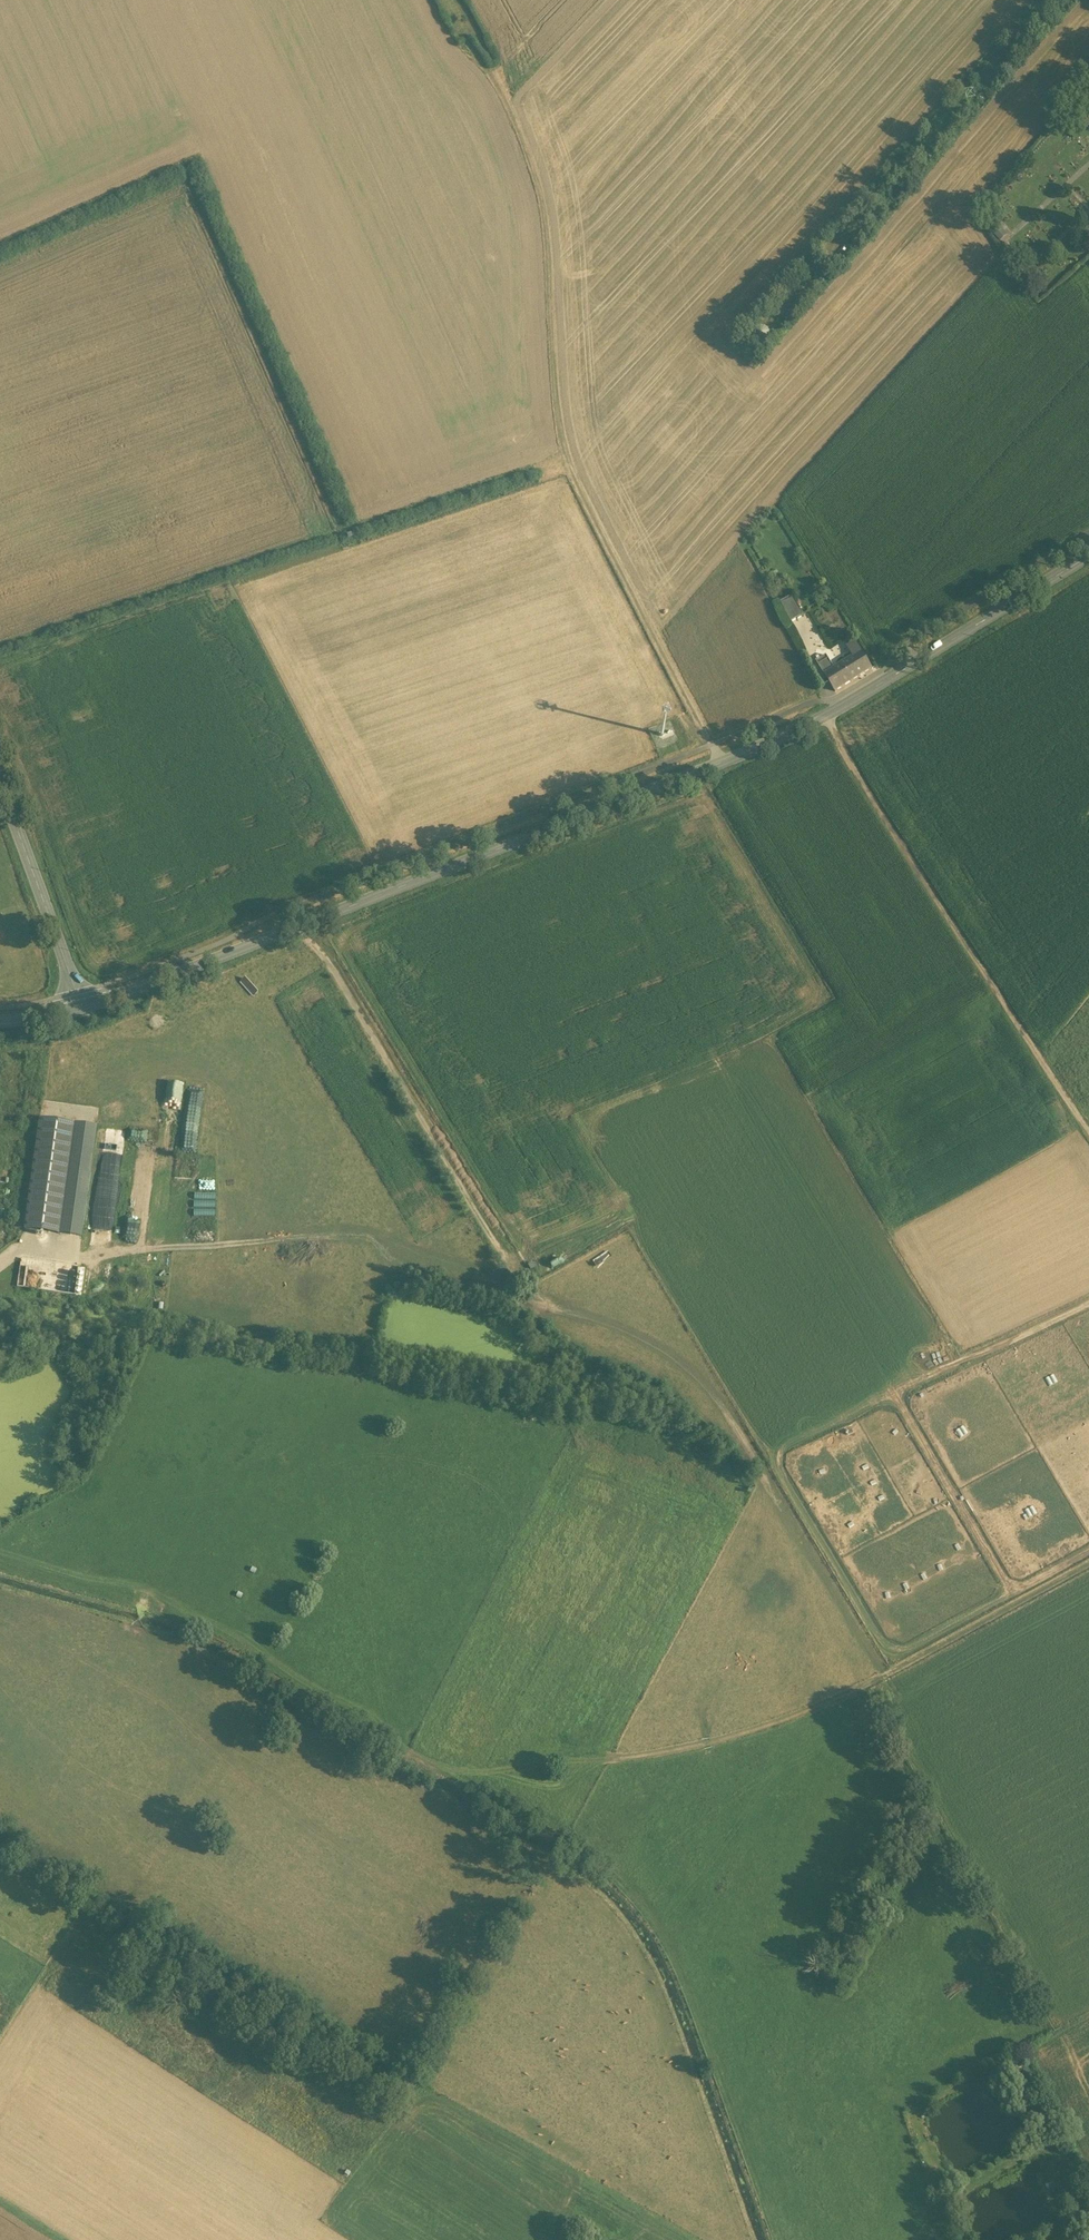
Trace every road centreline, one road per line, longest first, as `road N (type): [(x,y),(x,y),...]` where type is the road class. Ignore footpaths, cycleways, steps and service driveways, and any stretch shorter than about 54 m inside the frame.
road 1 (secondary): [(1088,557),(793,733),(86,1006)]
road 2 (track): [(470,47),(505,103),(540,201),(564,455),(721,764)]
road 3 (track): [(1088,1564),(847,1698),(752,1734),(635,1759),(473,1774),(414,1756)]
road 4 (track): [(1088,1129),(884,819),(828,715)]
road 5 (secondary): [(86,1006),(0,776)]

